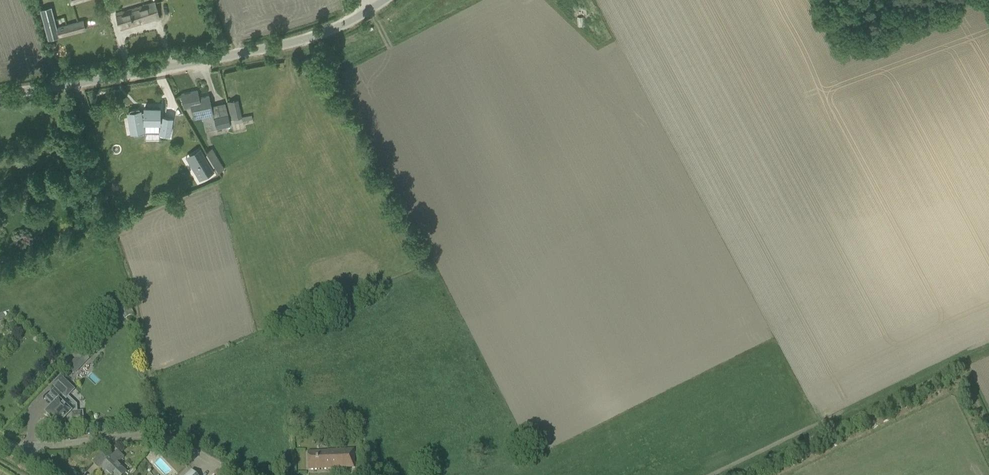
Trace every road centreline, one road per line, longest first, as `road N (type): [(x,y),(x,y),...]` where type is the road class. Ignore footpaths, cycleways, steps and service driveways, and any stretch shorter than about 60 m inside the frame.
road 1 (tertiary): [(0,94),(287,46),(345,25),(378,0)]
road 2 (unclassified): [(243,474),(158,434),(58,441),(20,452)]

